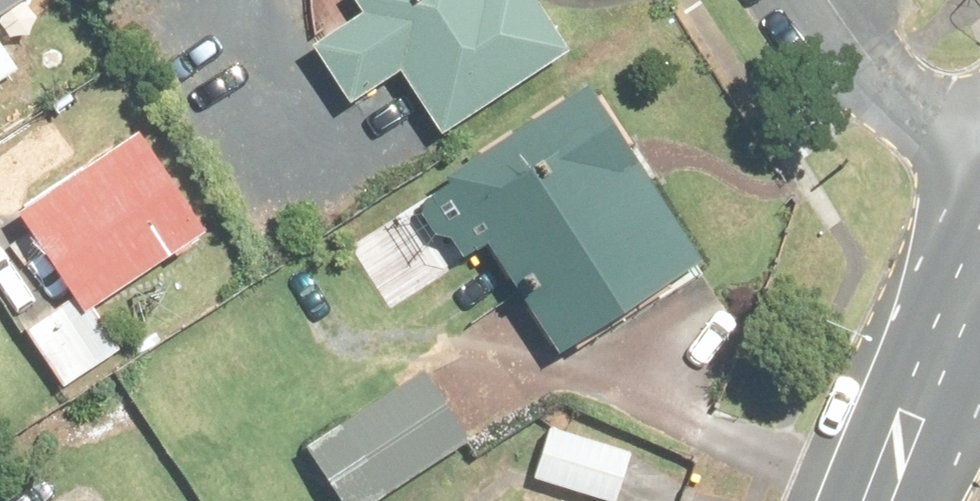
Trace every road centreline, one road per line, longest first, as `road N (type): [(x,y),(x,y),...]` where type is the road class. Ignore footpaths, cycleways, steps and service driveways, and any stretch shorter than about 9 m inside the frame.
road 1 (residential): [(824,0),(880,79),(979,154)]
road 2 (secondary): [(875,500),(934,347)]

